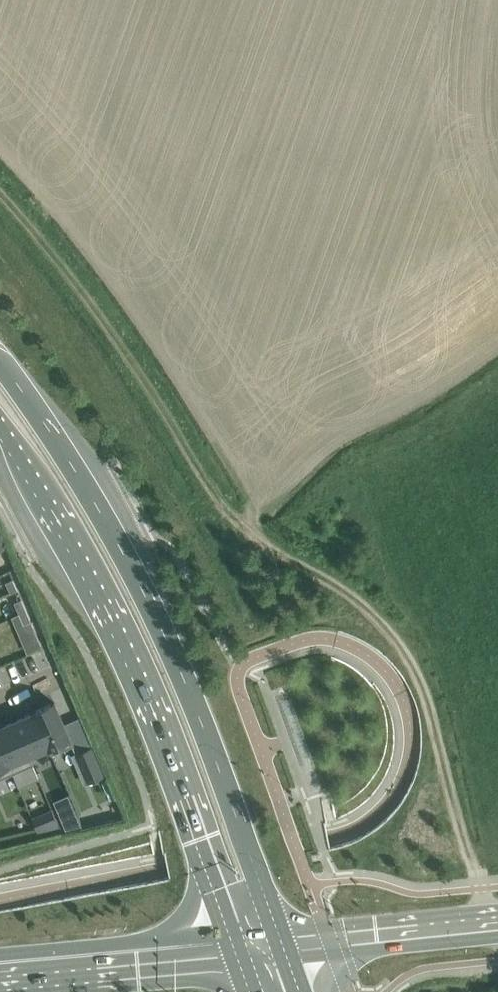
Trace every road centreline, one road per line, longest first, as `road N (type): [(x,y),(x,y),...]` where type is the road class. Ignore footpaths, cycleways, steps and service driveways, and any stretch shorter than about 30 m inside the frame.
road 1 (track): [(0,191),(134,363),(220,515),(371,599),(411,648),(476,869),(483,924)]
road 2 (secondary): [(282,944),(182,679),(122,550),(0,365)]
road 3 (secondary): [(0,426),(149,713),(235,950)]
road 4 (tertiary): [(0,971),(235,950)]
road 5 (unclassified): [(282,944),(497,922)]

